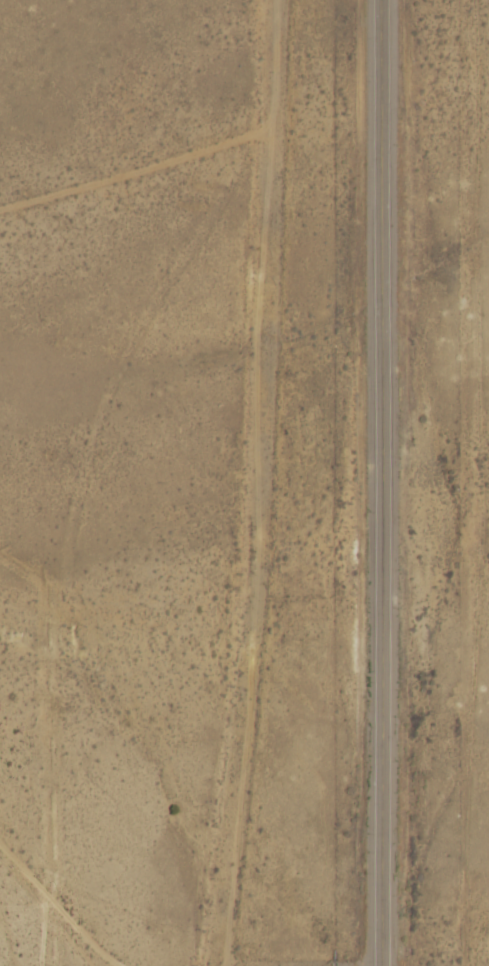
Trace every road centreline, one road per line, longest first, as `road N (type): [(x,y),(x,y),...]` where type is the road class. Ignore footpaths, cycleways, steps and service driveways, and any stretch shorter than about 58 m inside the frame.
road 1 (residential): [(224,965),(256,517),(276,0)]
road 2 (primary): [(401,0),(411,965)]

